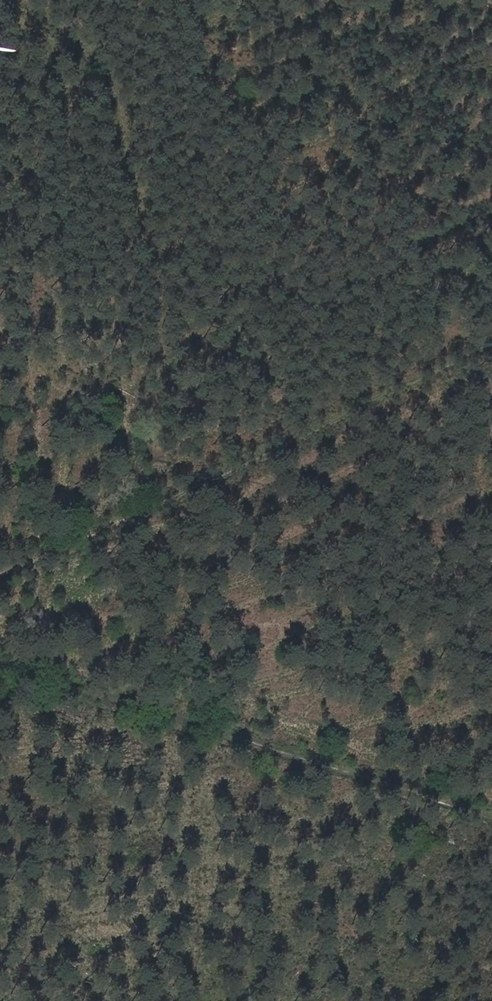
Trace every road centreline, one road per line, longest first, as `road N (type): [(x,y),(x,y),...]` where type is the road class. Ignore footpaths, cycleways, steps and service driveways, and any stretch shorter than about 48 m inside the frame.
road 1 (track): [(0,669),(491,816)]

